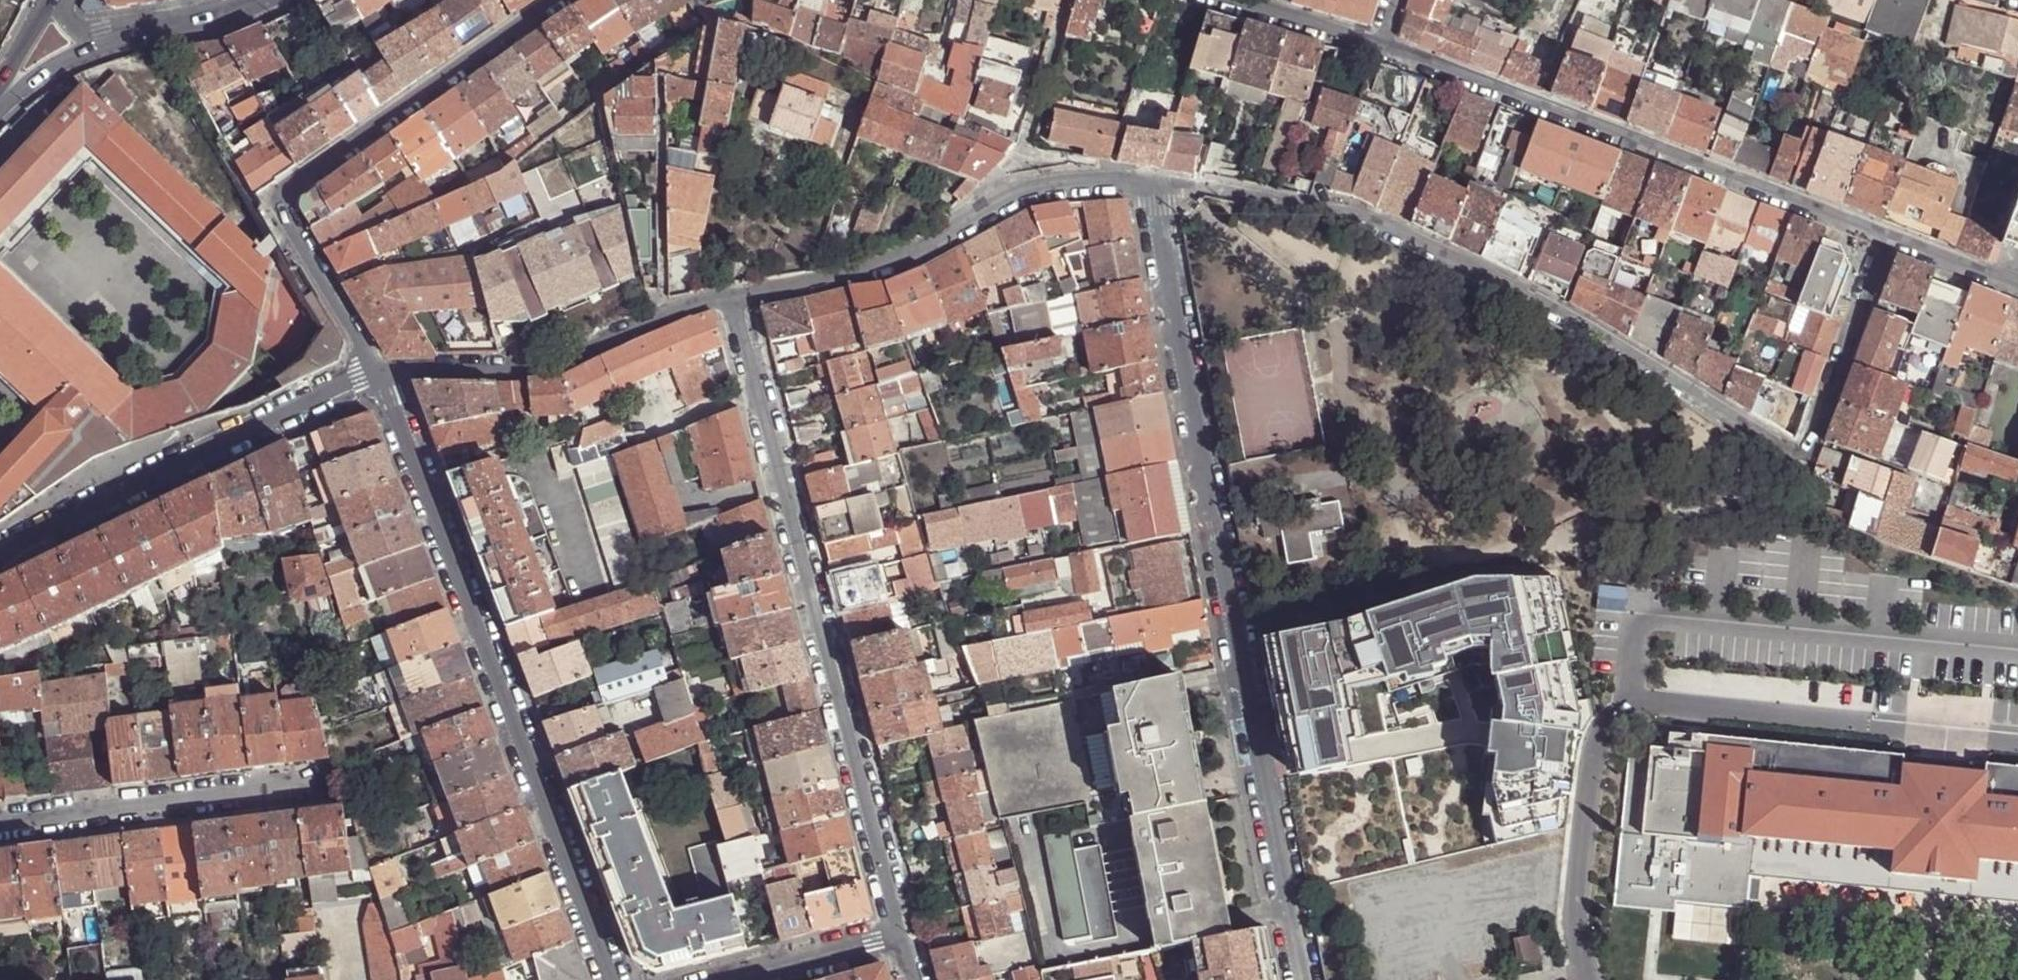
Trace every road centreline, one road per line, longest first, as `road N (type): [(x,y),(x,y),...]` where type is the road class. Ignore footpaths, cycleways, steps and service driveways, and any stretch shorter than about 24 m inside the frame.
road 1 (residential): [(1299,979),(1152,184)]
road 2 (residential): [(1796,466),(1550,309),(1370,224),(1152,184)]
road 3 (residential): [(2017,746),(1613,716),(1604,727),(1582,896),(1586,979)]
road 4 (residential): [(902,940),(733,298)]
road 5 (residential): [(381,375),(614,979)]
road 6 (residential): [(381,375),(281,202),(565,0)]
road 7 (residential): [(1379,47),(1881,236)]
road 8 (residential): [(1152,184),(1060,185),(1018,196),(915,254),(848,279),(733,298)]
road 9 (residential): [(0,553),(381,375)]
road 10 (residential): [(733,298),(660,318),(562,367),(381,375)]
road 11 (residential): [(0,826),(326,783)]
road 12 (residential): [(1796,466),(1881,236)]
road 13 (tertiary): [(55,44),(216,18),(268,0)]
road 14 (residential): [(902,940),(733,979)]
road 15 (residential): [(1219,0),(1379,47)]
road 16 (residential): [(1881,236),(2017,288)]

